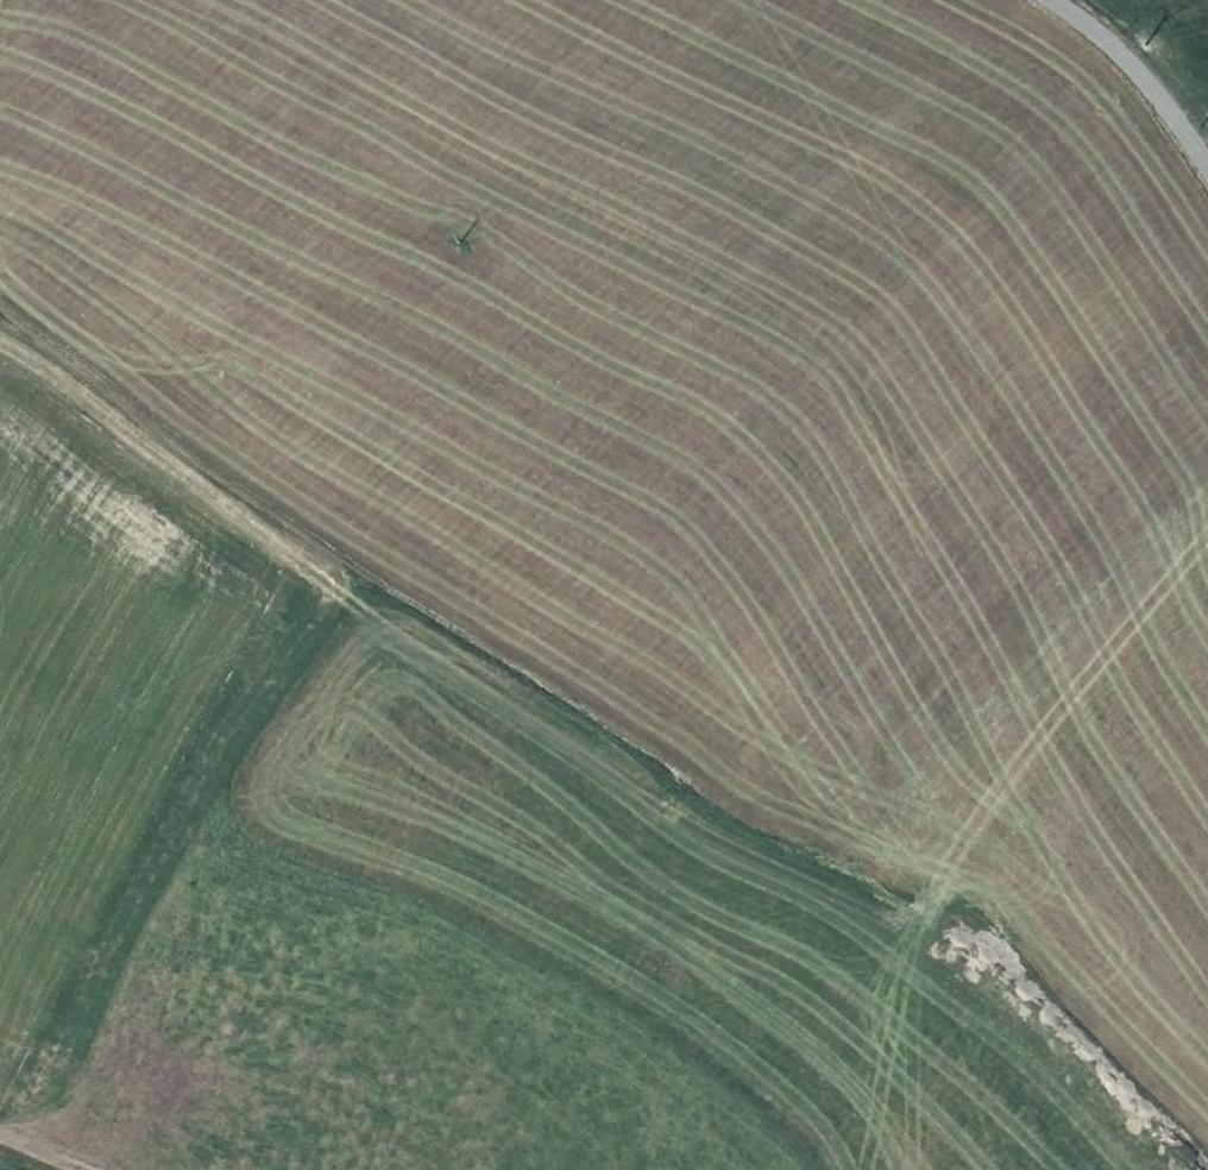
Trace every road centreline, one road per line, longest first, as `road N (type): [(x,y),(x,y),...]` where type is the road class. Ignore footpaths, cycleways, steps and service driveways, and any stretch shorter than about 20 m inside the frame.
road 1 (unclassified): [(1207,168),(1106,39),(1051,0)]

